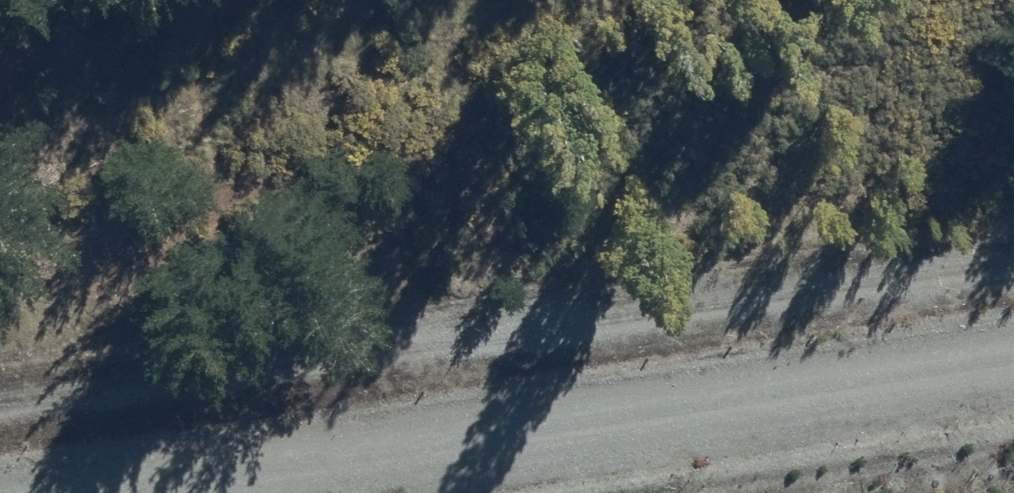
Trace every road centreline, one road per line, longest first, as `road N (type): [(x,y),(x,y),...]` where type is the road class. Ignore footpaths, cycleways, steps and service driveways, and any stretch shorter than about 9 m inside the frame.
road 1 (track): [(0,412),(1013,260)]
road 2 (unclassified): [(27,492),(1013,351)]

